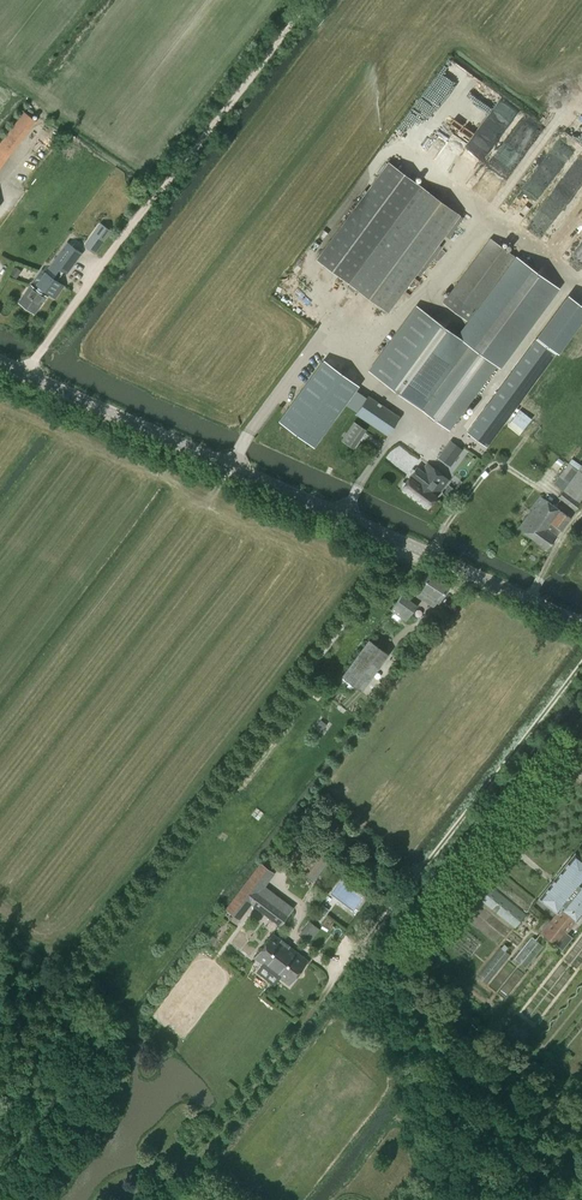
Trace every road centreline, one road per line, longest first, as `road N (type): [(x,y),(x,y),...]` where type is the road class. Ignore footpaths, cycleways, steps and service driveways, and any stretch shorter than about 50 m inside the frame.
road 1 (track): [(0,1066),(405,542)]
road 2 (track): [(581,663),(176,1185)]
road 3 (tertiary): [(581,622),(0,363)]
road 4 (track): [(23,374),(310,0)]
road 5 (track): [(342,971),(293,939),(300,908),(271,885)]

